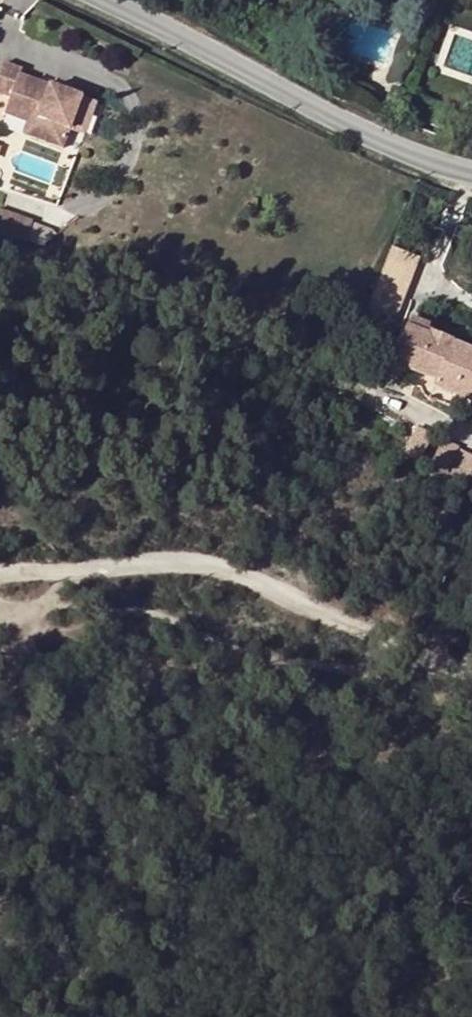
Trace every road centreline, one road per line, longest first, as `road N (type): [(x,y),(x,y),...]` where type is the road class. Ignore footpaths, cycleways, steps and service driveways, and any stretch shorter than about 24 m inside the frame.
road 1 (unclassified): [(0,571),(191,564),(471,669)]
road 2 (tertiary): [(471,188),(82,0)]

